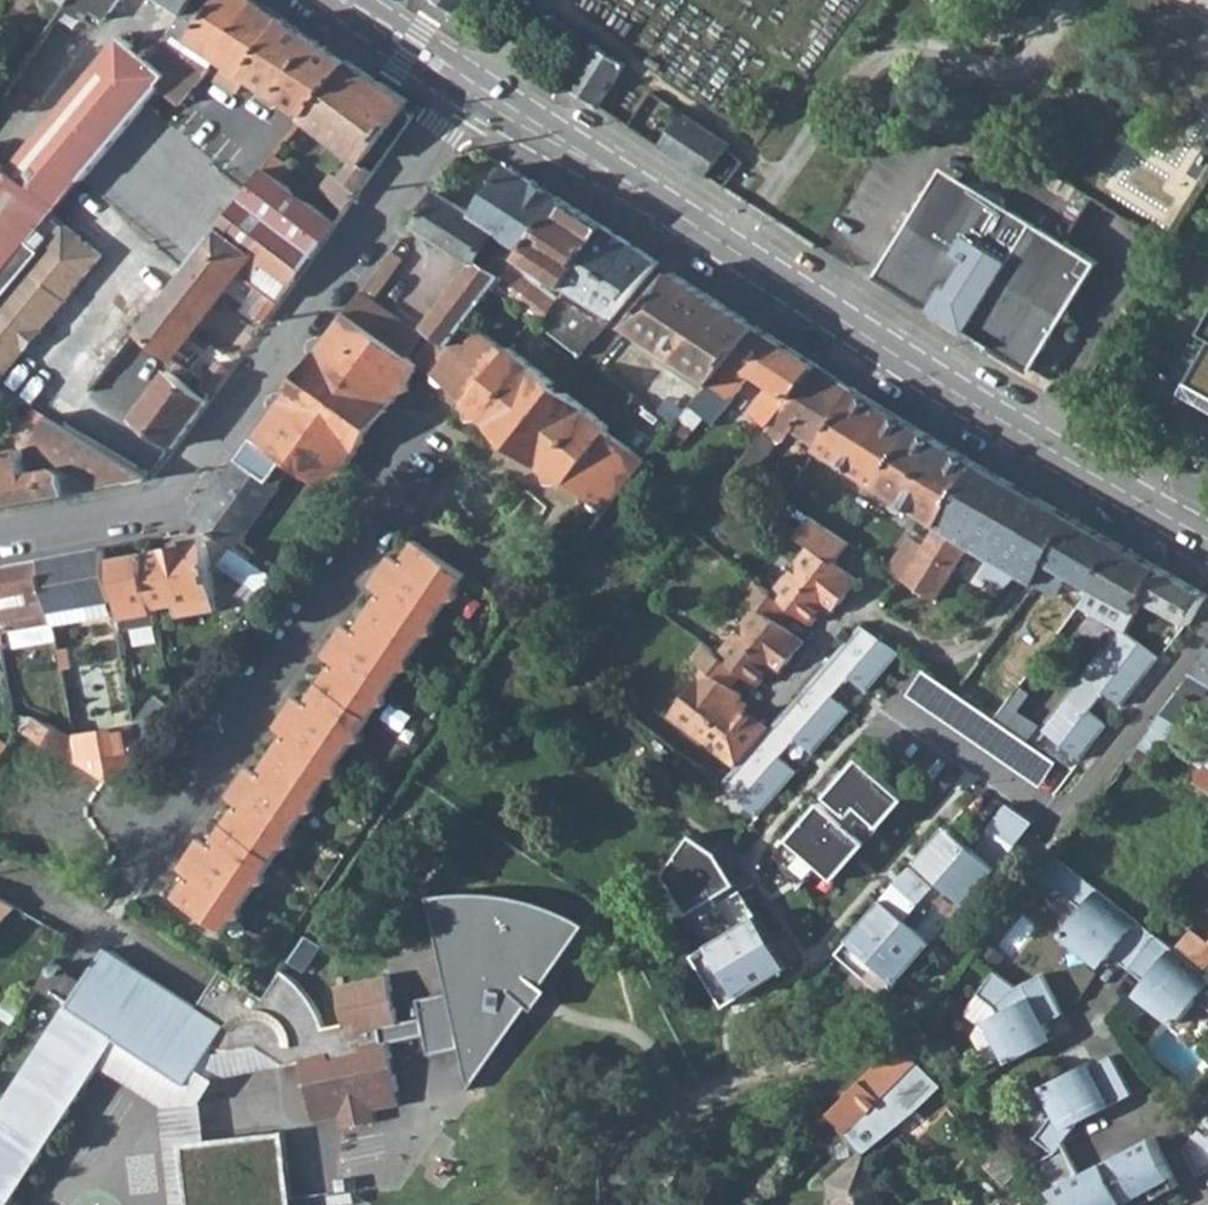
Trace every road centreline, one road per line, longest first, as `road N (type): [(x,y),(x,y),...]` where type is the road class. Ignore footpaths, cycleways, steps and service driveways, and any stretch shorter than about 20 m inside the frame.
road 1 (secondary): [(471,86),(1087,471)]
road 2 (residential): [(277,354),(416,461),(127,895)]
road 3 (residential): [(277,354),(173,498),(0,536)]
road 4 (residential): [(471,86),(277,354)]
road 5 (secondary): [(345,0),(471,86)]
road 6 (secondary): [(1087,471),(1207,541)]

